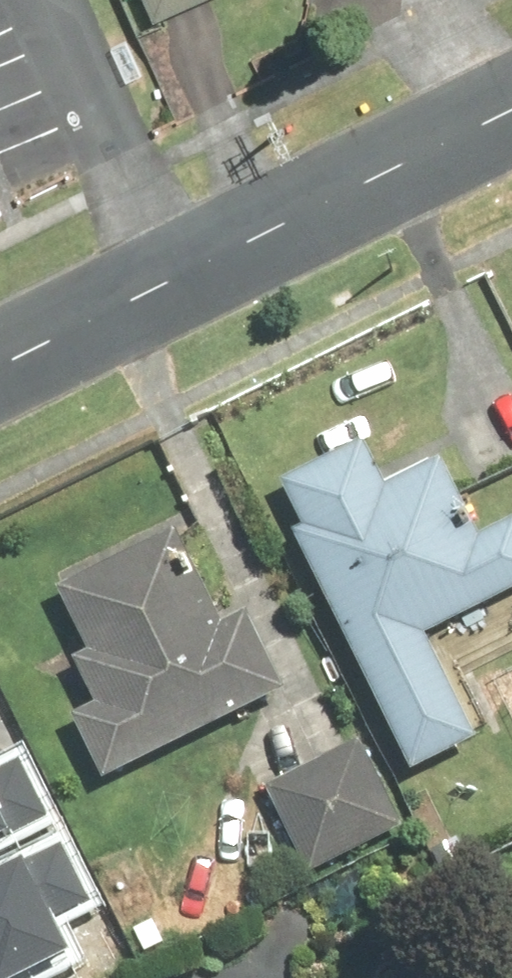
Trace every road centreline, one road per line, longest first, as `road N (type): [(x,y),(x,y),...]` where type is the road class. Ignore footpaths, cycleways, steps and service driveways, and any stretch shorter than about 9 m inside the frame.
road 1 (residential): [(167,280),(500,115)]
road 2 (residential): [(47,0),(167,280)]
road 3 (residential): [(0,364),(167,280)]
road 4 (residential): [(451,0),(500,115)]

